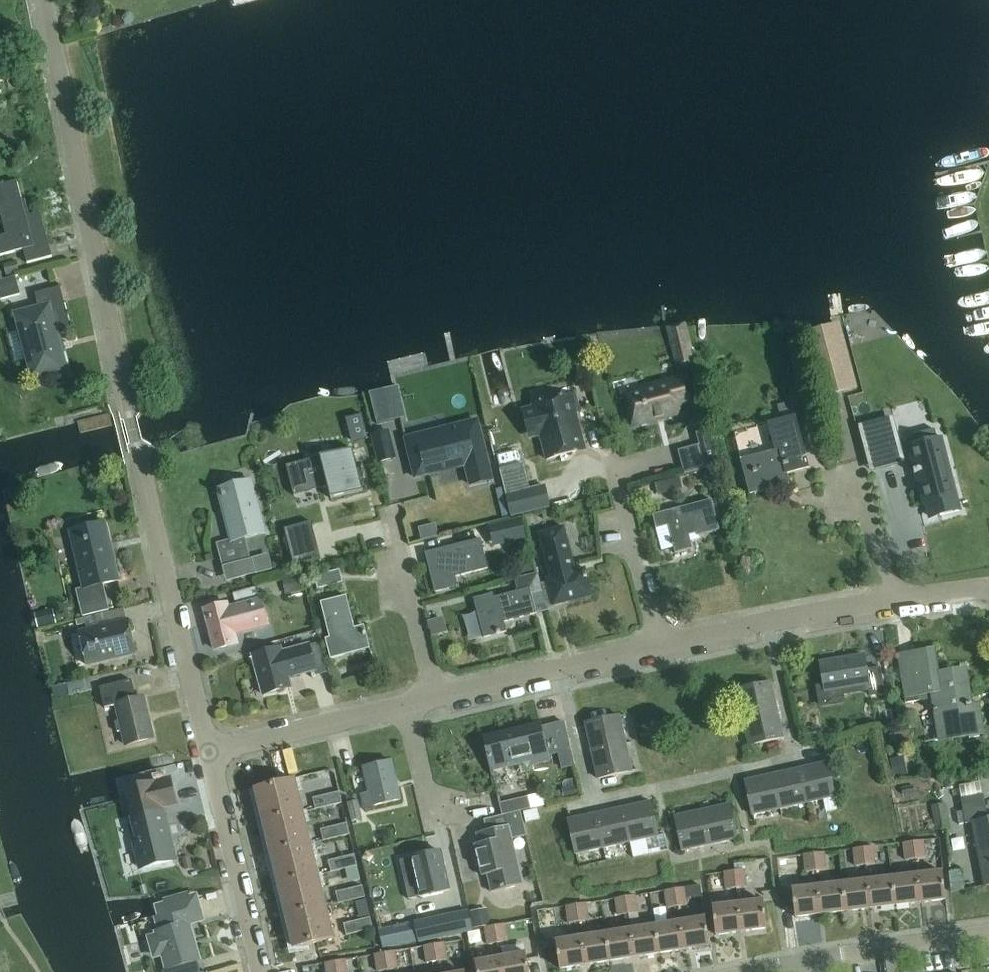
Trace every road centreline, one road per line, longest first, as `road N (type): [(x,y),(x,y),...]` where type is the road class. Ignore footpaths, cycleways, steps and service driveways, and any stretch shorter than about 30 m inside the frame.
road 1 (unclassified): [(136,443),(44,0)]
road 2 (residential): [(208,749),(136,443)]
road 3 (residential): [(658,644),(893,600)]
road 4 (residential): [(434,696),(658,644)]
road 5 (residential): [(259,971),(208,749)]
road 6 (residential): [(208,749),(406,703)]
road 7 (residential): [(658,644),(613,456)]
road 8 (residential): [(806,965),(988,934)]
road 9 (residential): [(434,696),(396,549)]
road 10 (residential): [(893,600),(858,466)]

